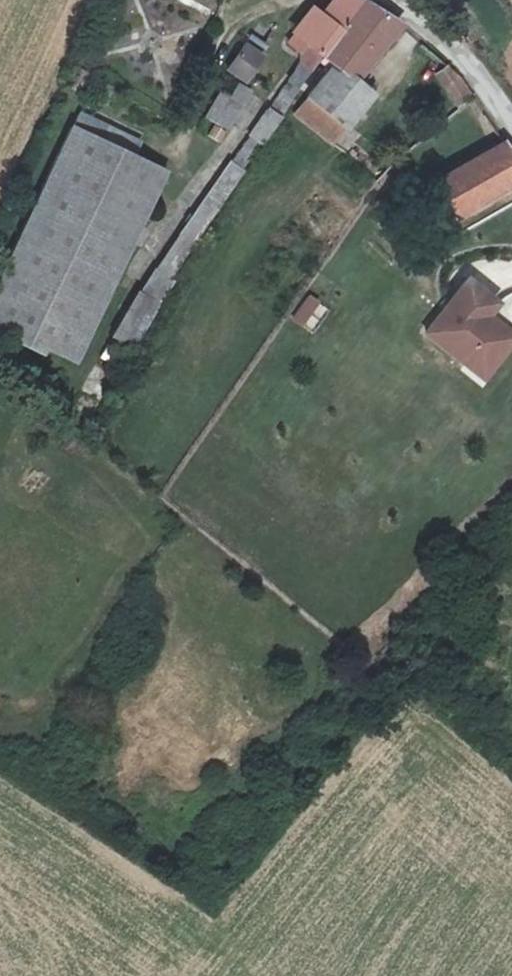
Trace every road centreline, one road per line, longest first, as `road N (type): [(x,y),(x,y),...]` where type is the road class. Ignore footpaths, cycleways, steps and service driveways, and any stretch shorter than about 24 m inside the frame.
road 1 (unclassified): [(511,133),(489,94),(390,0)]

